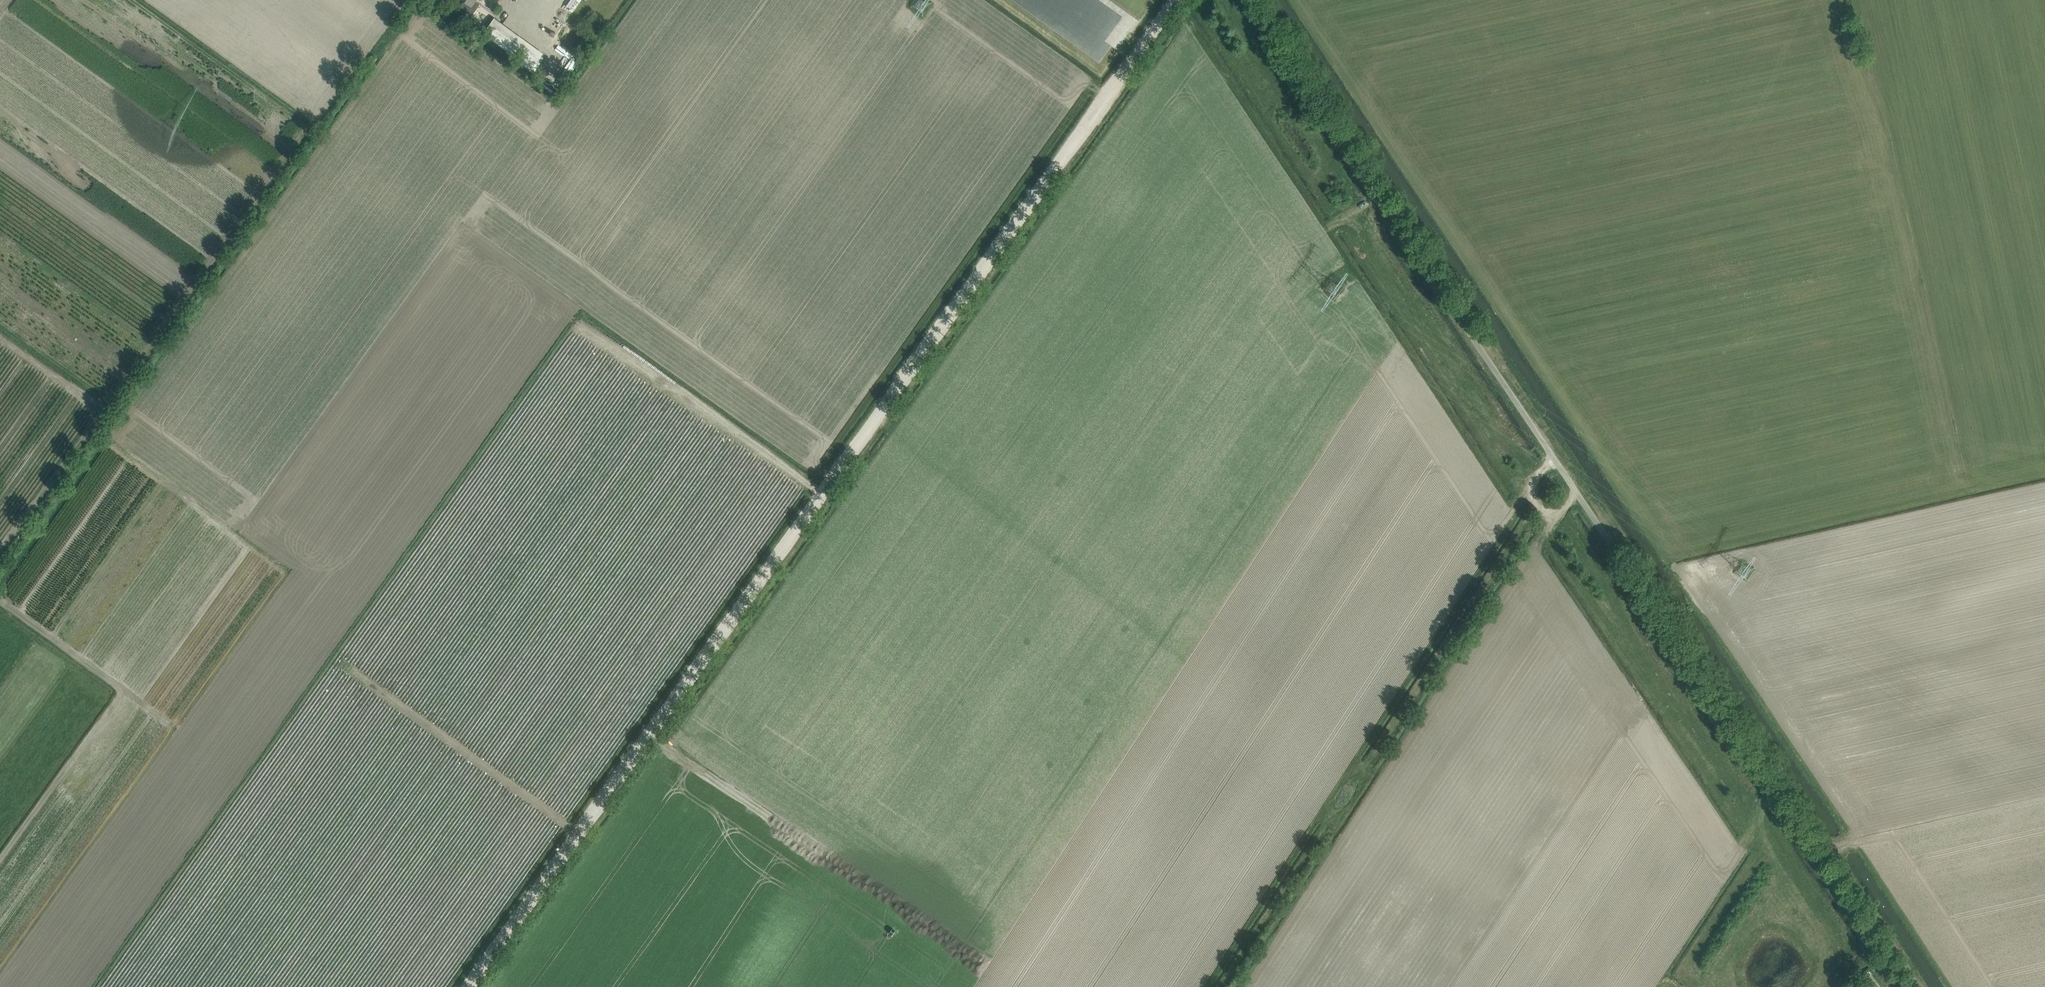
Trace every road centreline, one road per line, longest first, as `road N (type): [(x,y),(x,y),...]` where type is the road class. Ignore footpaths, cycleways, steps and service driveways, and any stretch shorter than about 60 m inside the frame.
road 1 (unclassified): [(471,986),(1174,0)]
road 2 (unclassified): [(1906,986),(1249,0)]

